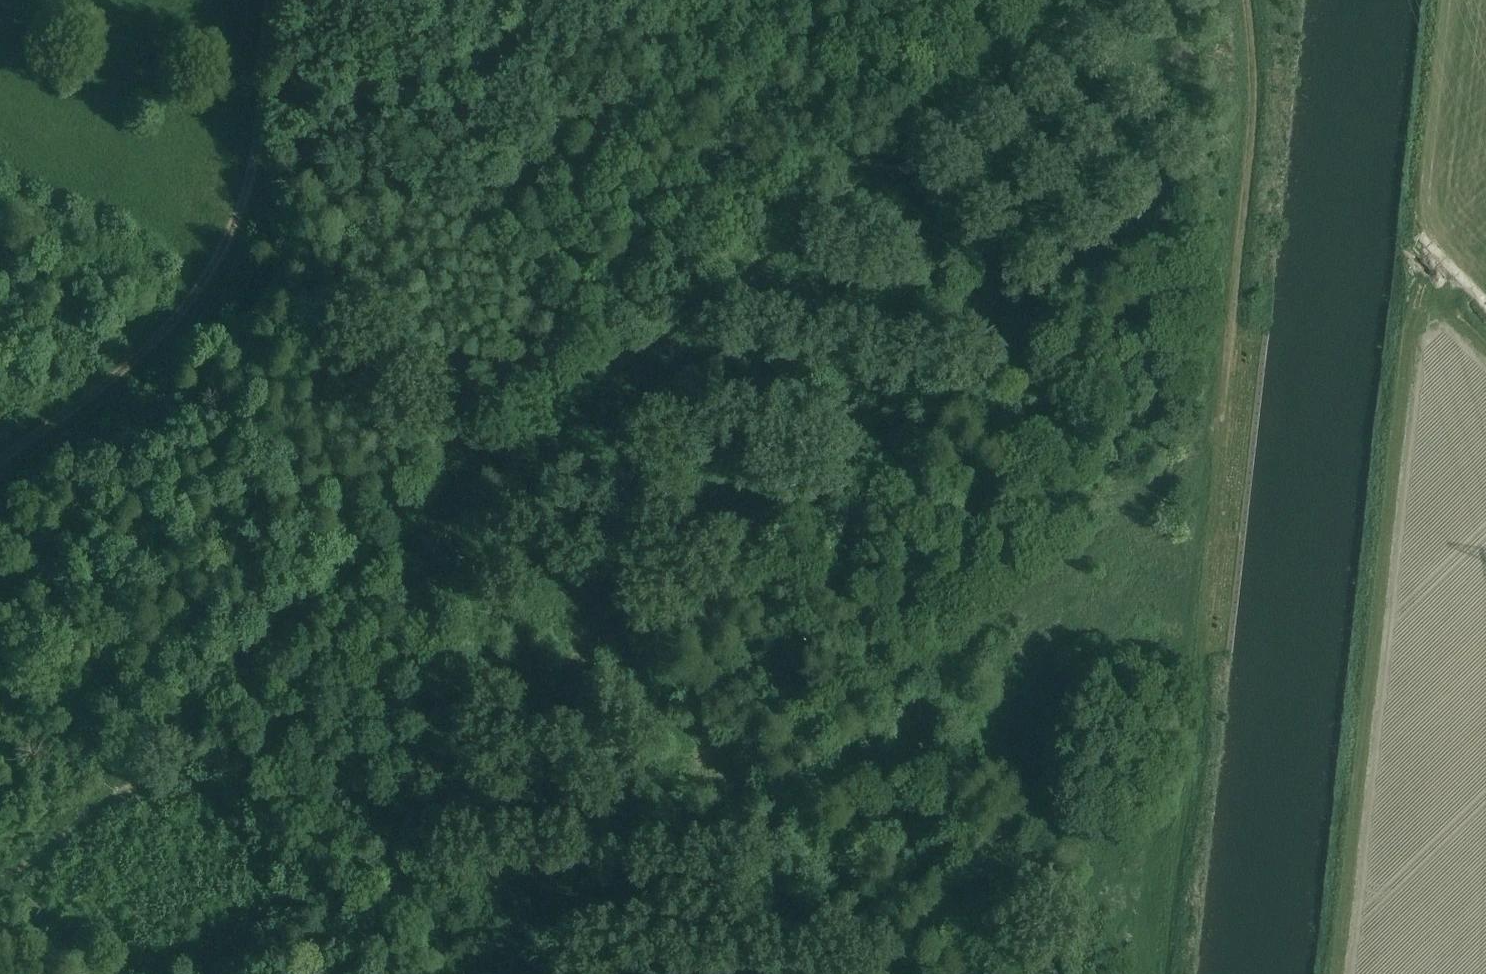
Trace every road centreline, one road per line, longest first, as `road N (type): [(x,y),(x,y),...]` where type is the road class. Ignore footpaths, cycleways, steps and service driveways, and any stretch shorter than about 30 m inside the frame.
road 1 (track): [(1152,973),(1251,60),(1247,0)]
road 2 (track): [(267,0),(252,158),(203,273),(164,324),(0,460)]

